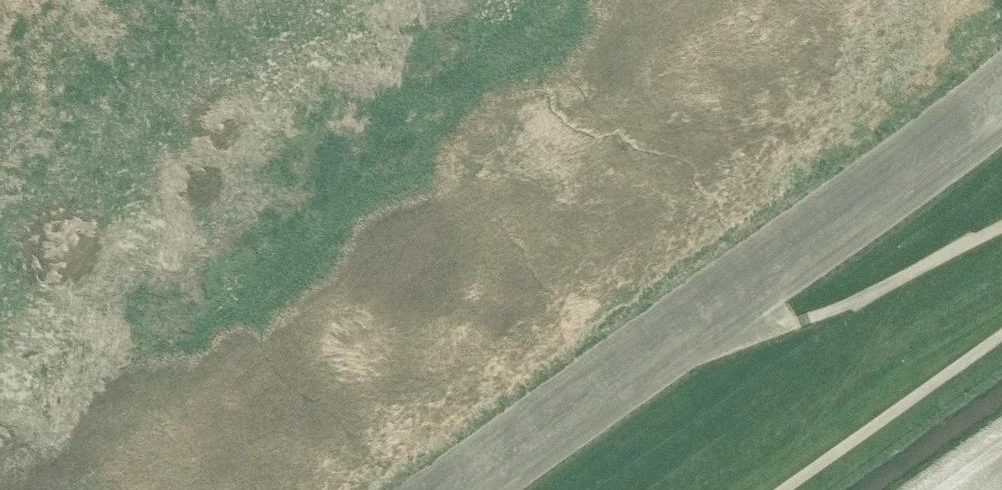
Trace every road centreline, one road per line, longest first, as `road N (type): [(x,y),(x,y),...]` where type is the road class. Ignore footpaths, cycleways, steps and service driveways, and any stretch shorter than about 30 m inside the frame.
road 1 (unclassified): [(783,489),(1001,336)]

